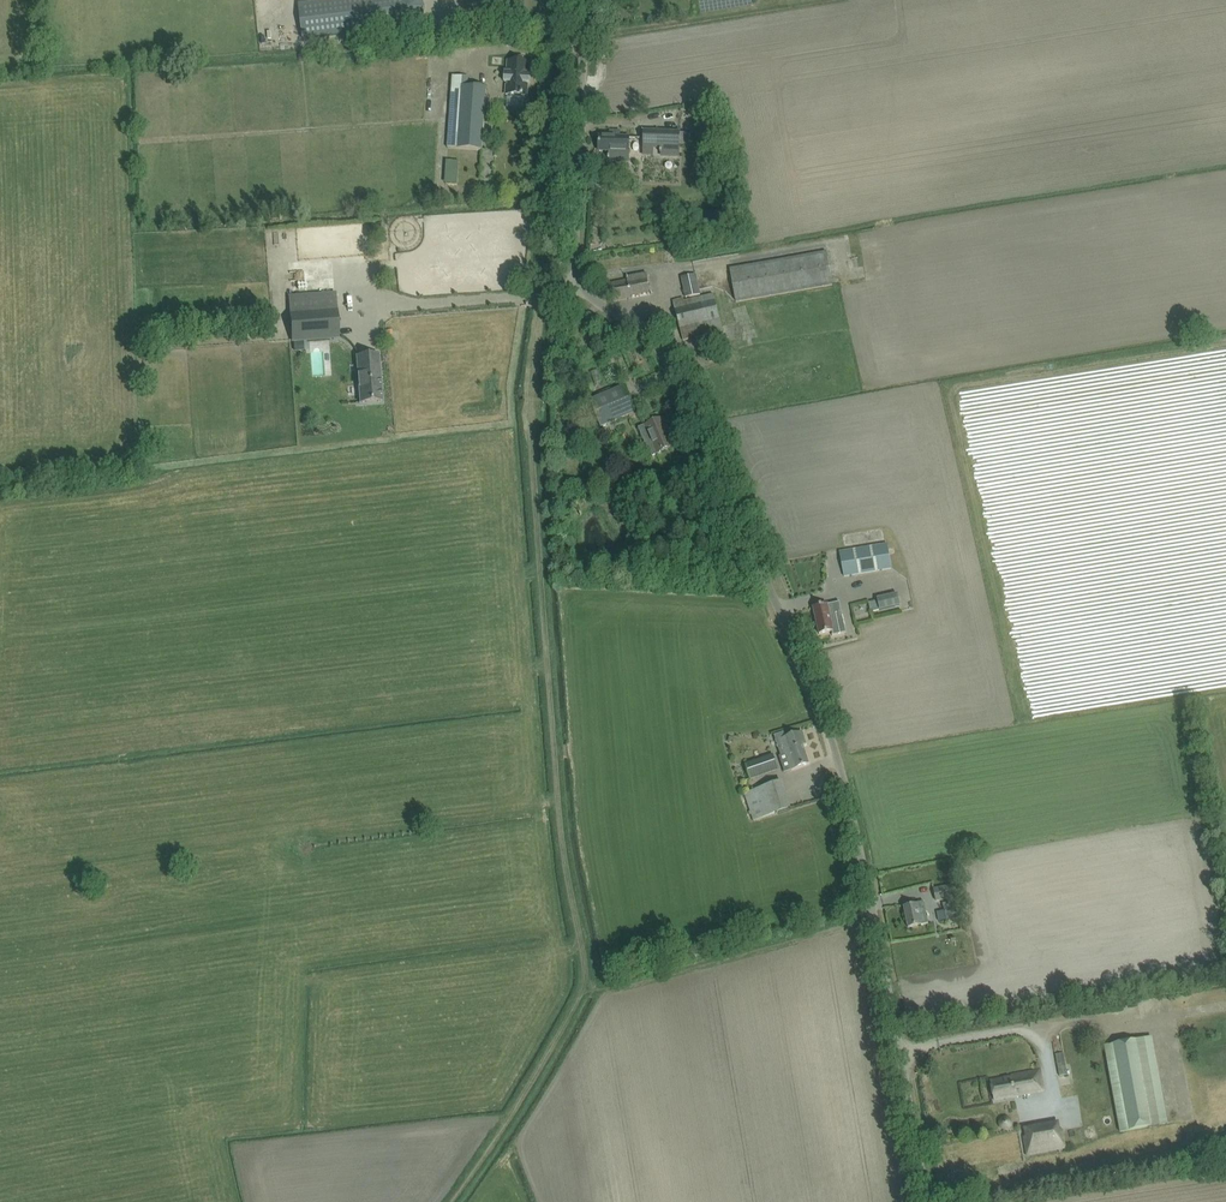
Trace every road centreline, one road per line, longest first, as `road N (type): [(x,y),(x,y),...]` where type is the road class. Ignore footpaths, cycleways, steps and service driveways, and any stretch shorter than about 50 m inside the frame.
road 1 (unclassified): [(927,1201),(833,743),(668,362),(632,321),(574,292)]
road 2 (track): [(574,292),(552,301),(542,325),(533,397),(558,817),(582,955),(576,994)]
road 3 (unclassified): [(574,292),(582,0)]

